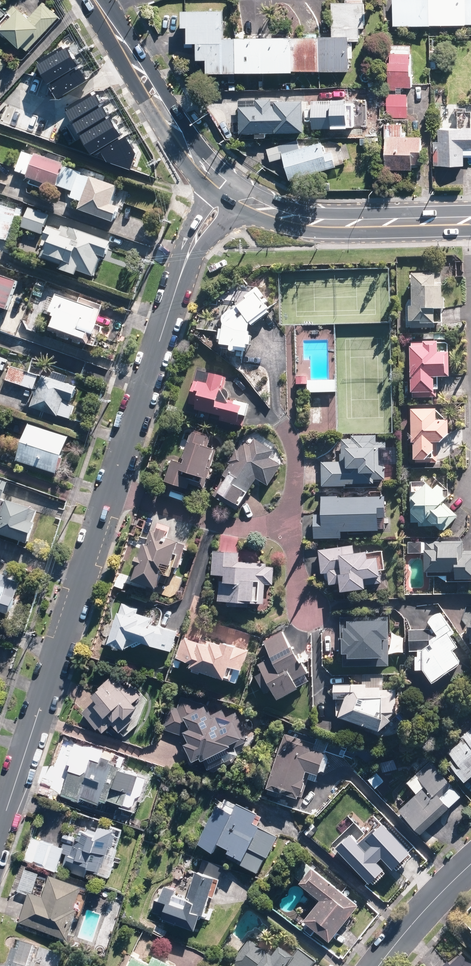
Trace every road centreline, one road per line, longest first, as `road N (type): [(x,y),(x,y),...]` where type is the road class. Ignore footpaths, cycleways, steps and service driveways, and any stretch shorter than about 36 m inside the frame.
road 1 (unclassified): [(0,832),(183,264),(229,188)]
road 2 (secondary): [(229,188),(308,221),(470,220)]
road 3 (secondary): [(96,0),(190,149),(229,188)]
road 4 (tertiary): [(470,863),(380,965)]

